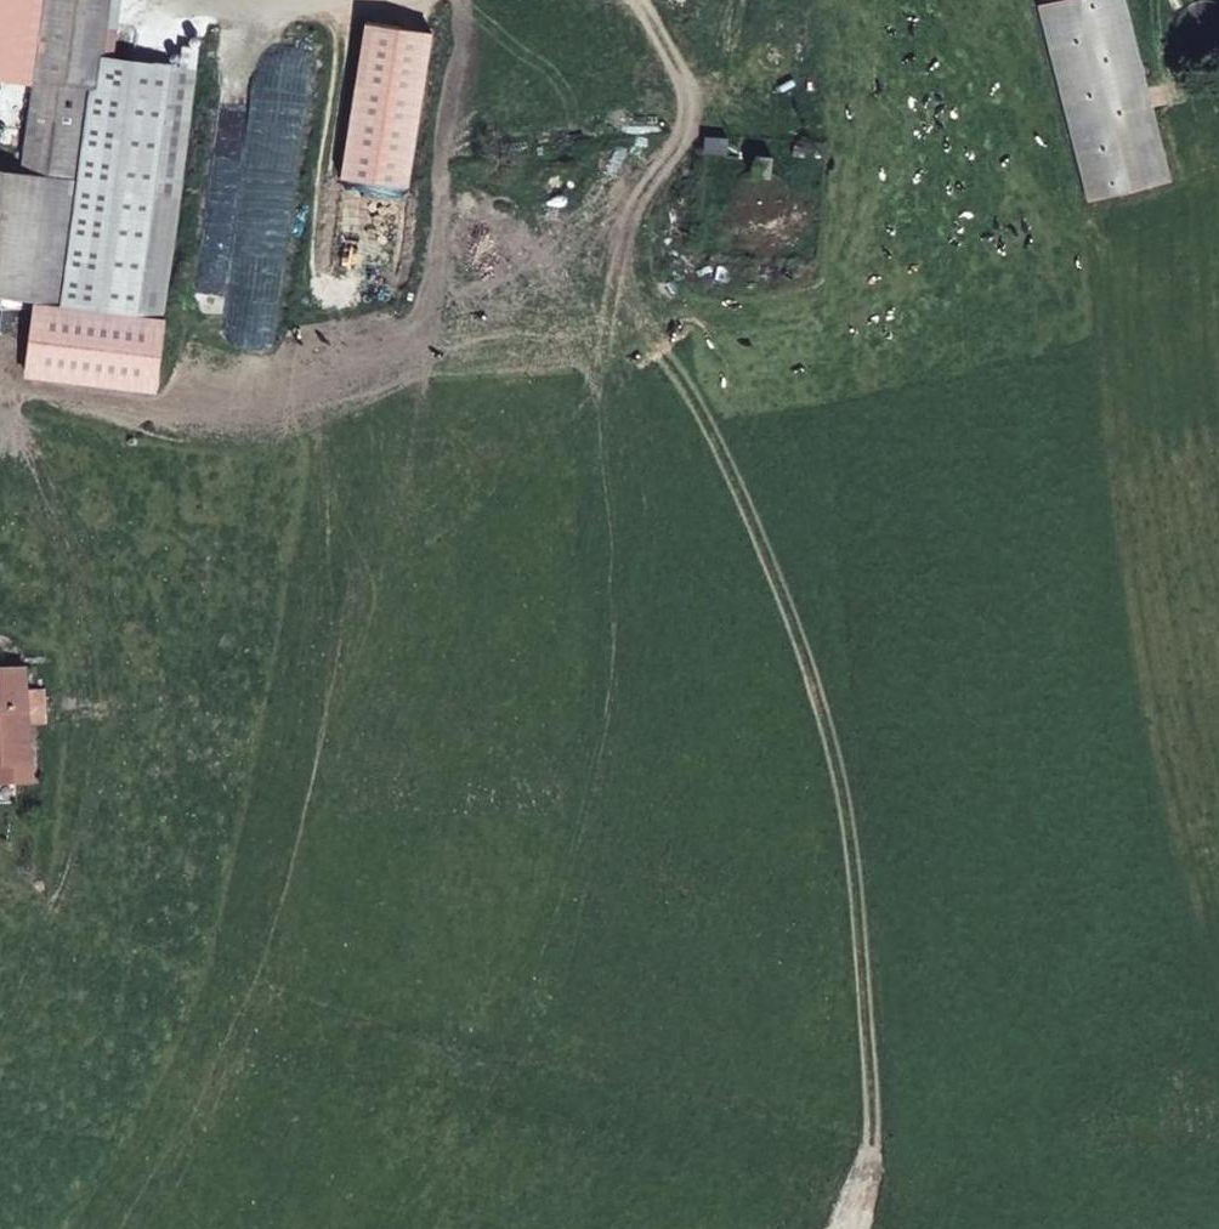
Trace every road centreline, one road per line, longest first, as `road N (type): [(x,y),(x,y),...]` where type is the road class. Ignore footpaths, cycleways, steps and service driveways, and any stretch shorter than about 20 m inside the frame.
road 1 (unclassified): [(202,0),(276,10),(397,0)]

